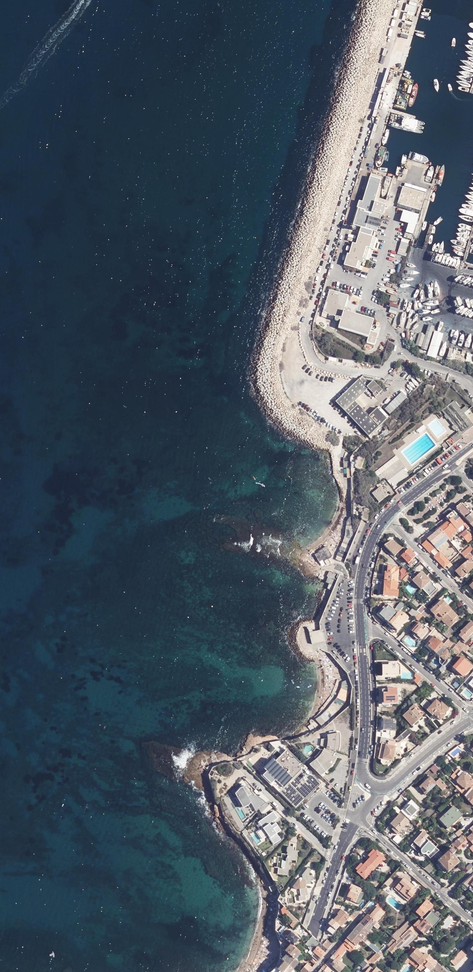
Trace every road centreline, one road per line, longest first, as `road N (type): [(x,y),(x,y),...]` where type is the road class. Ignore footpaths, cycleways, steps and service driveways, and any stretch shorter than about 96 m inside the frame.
road 1 (tertiary): [(361,624),(361,772),(379,789)]
road 2 (residential): [(472,714),(361,624)]
road 3 (residential): [(472,607),(386,518)]

